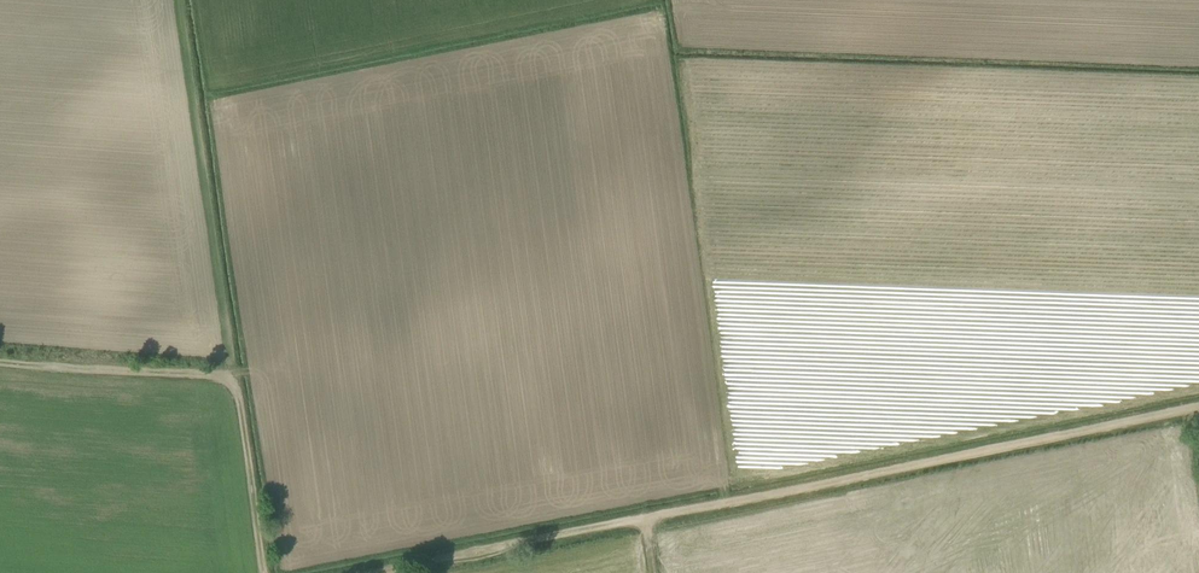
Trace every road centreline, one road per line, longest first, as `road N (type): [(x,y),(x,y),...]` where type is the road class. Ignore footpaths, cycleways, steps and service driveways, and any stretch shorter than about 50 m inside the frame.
road 1 (track): [(388,572),(1198,409)]
road 2 (track): [(0,361),(229,376),(263,572)]

